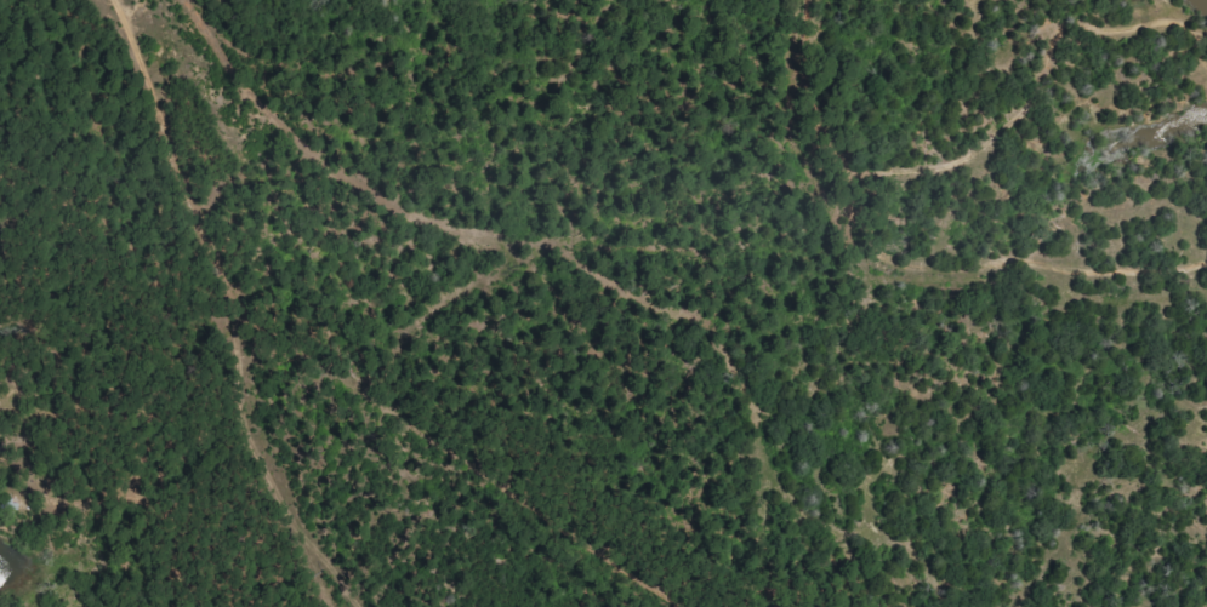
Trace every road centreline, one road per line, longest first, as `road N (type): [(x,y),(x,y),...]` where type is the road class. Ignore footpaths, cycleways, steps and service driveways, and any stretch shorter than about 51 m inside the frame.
road 1 (residential): [(574,606),(533,476)]

